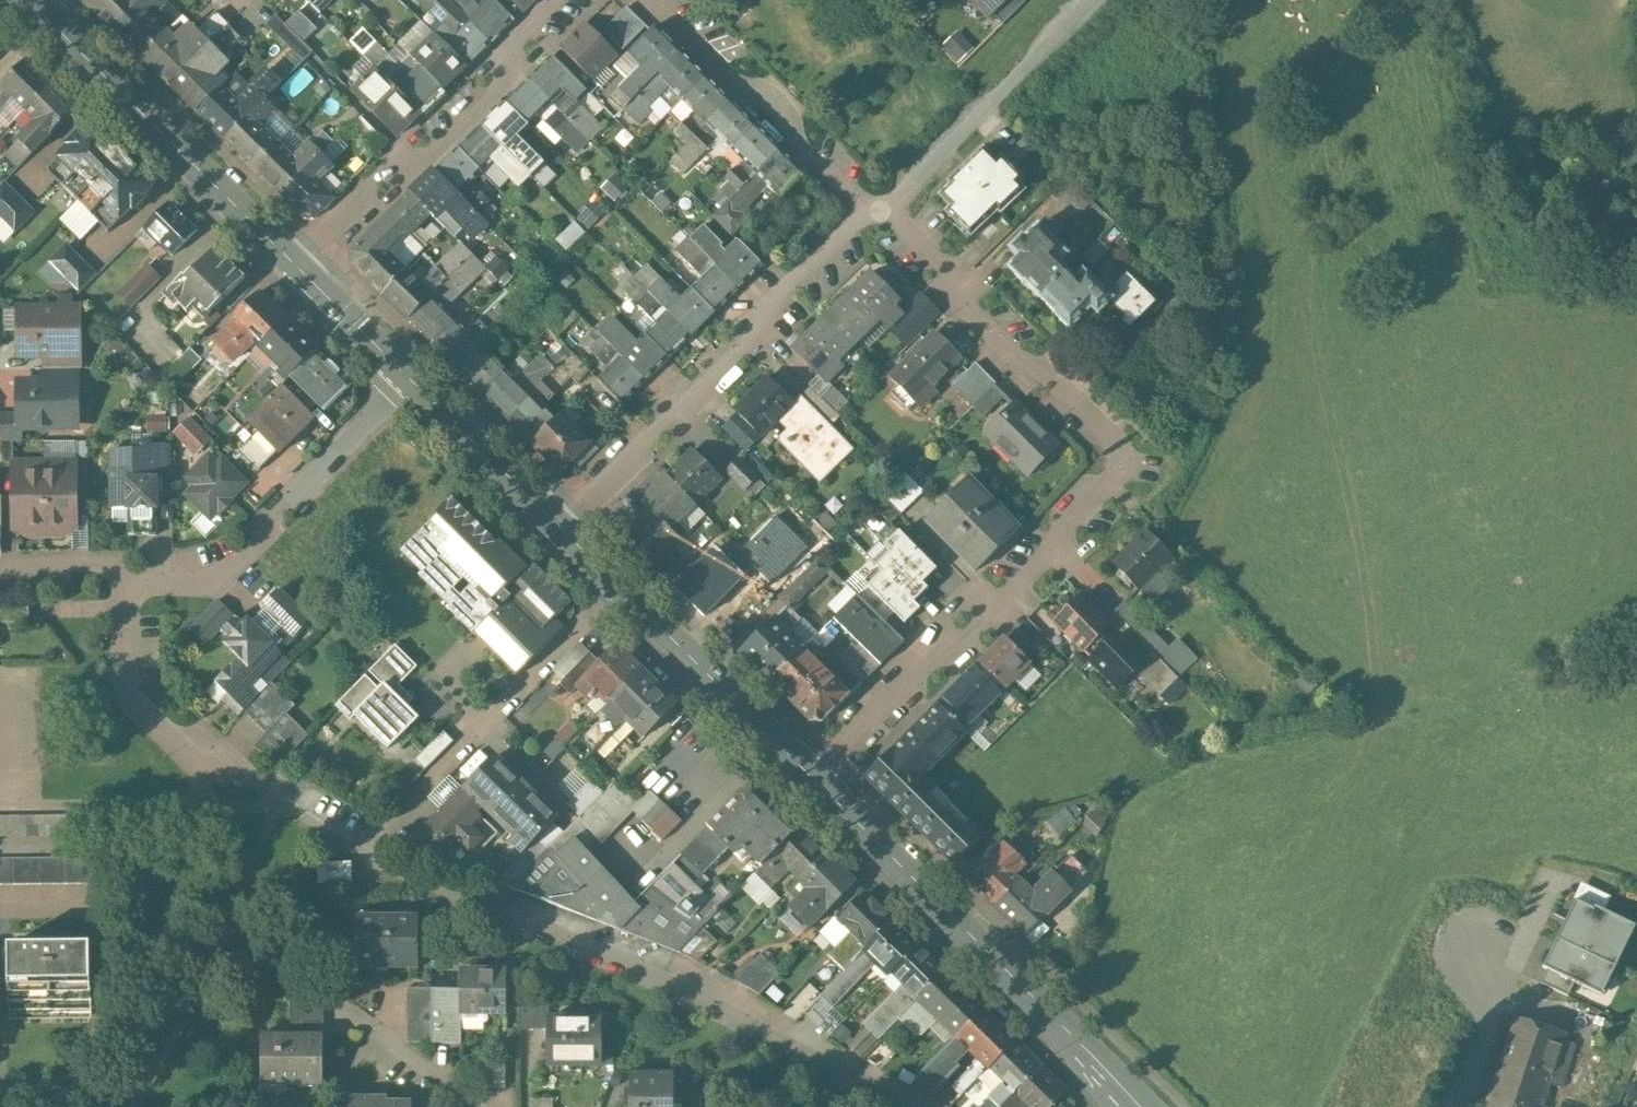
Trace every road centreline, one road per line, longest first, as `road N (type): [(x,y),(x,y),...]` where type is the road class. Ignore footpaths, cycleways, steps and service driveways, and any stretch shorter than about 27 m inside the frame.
road 1 (residential): [(151,570),(133,602),(127,645),(147,708),(236,775),(444,880),(732,1003),(907,1106)]
road 2 (residential): [(879,212),(1097,419),(1119,453),(1109,492),(819,771)]
road 3 (primary): [(819,771),(1138,1106)]
road 4 (residential): [(561,516),(879,212)]
road 5 (residential): [(303,265),(575,0)]
road 6 (primary): [(40,6),(303,265)]
road 7 (primary): [(561,516),(819,771)]
road 8 (residential): [(412,373),(266,526),(214,557),(151,570)]
road 9 (residential): [(879,212),(1095,0)]
road 10 (residential): [(668,0),(879,212)]
road 11 (primary): [(412,373),(561,516)]
road 12 (primary): [(303,265),(412,373)]
road 13 (residential): [(151,570),(0,569)]
road 14 (residential): [(479,1106),(379,1034)]

